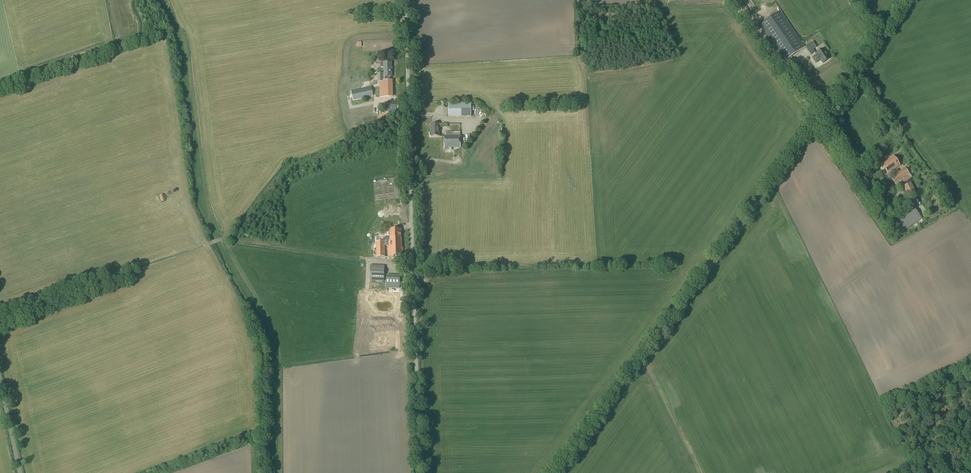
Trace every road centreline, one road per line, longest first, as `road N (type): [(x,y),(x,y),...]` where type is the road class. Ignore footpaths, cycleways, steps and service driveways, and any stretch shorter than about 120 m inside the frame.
road 1 (unclassified): [(558,472),(906,0)]
road 2 (unclassified): [(421,472),(407,0)]

